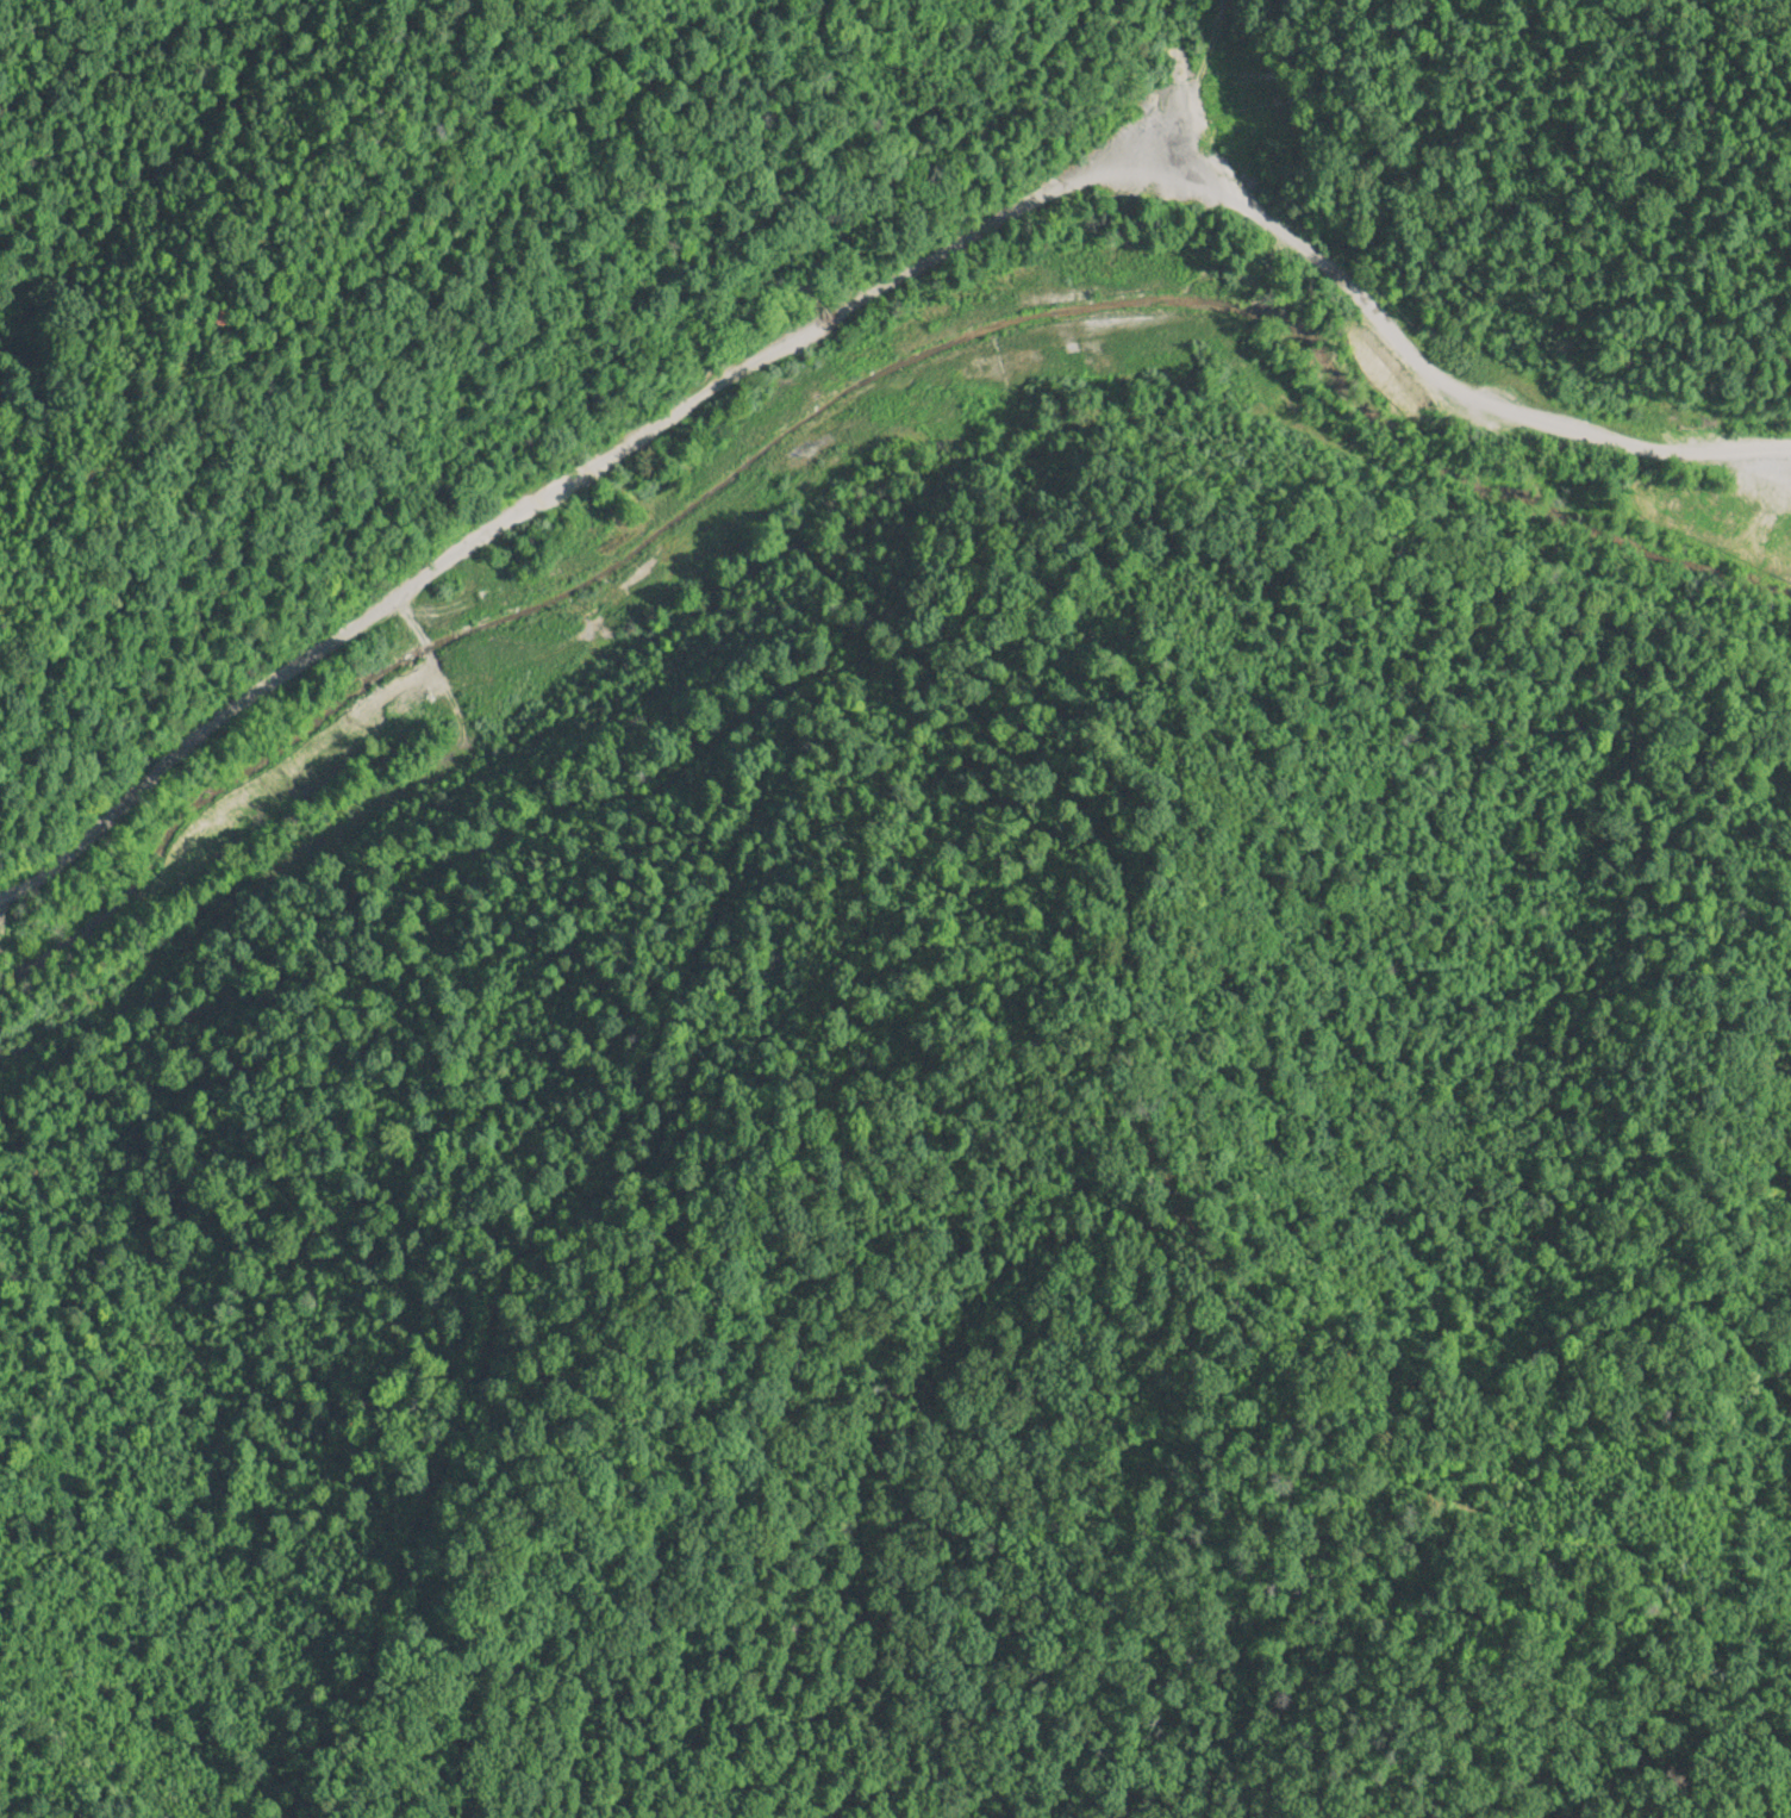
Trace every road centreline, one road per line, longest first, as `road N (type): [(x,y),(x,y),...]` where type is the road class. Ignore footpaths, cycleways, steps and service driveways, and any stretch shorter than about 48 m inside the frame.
road 1 (residential): [(0,802),(82,801),(166,749),(506,460),(1037,126),(1179,126),(1268,164),(1454,300),(1716,442),(1790,461)]

